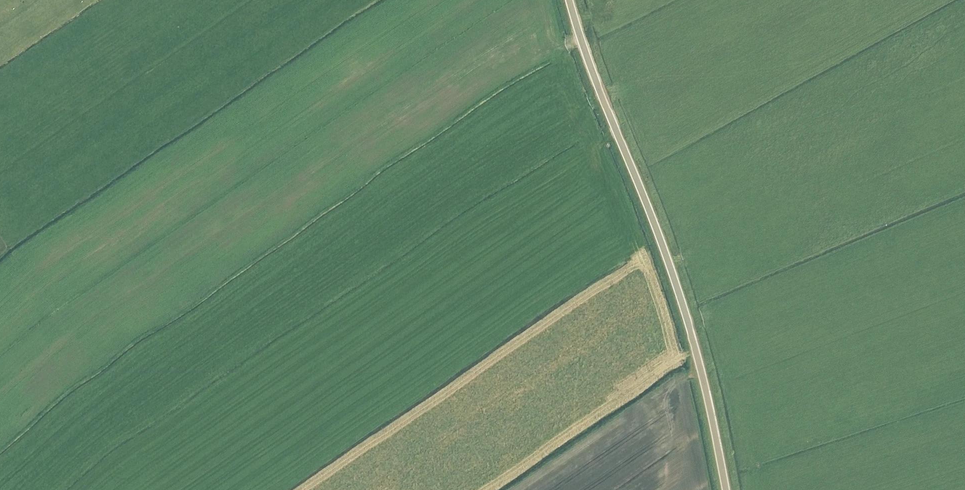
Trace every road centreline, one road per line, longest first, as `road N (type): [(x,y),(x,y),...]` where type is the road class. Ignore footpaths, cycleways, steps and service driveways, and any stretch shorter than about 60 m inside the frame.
road 1 (tertiary): [(726,489),(683,315),(568,0)]

